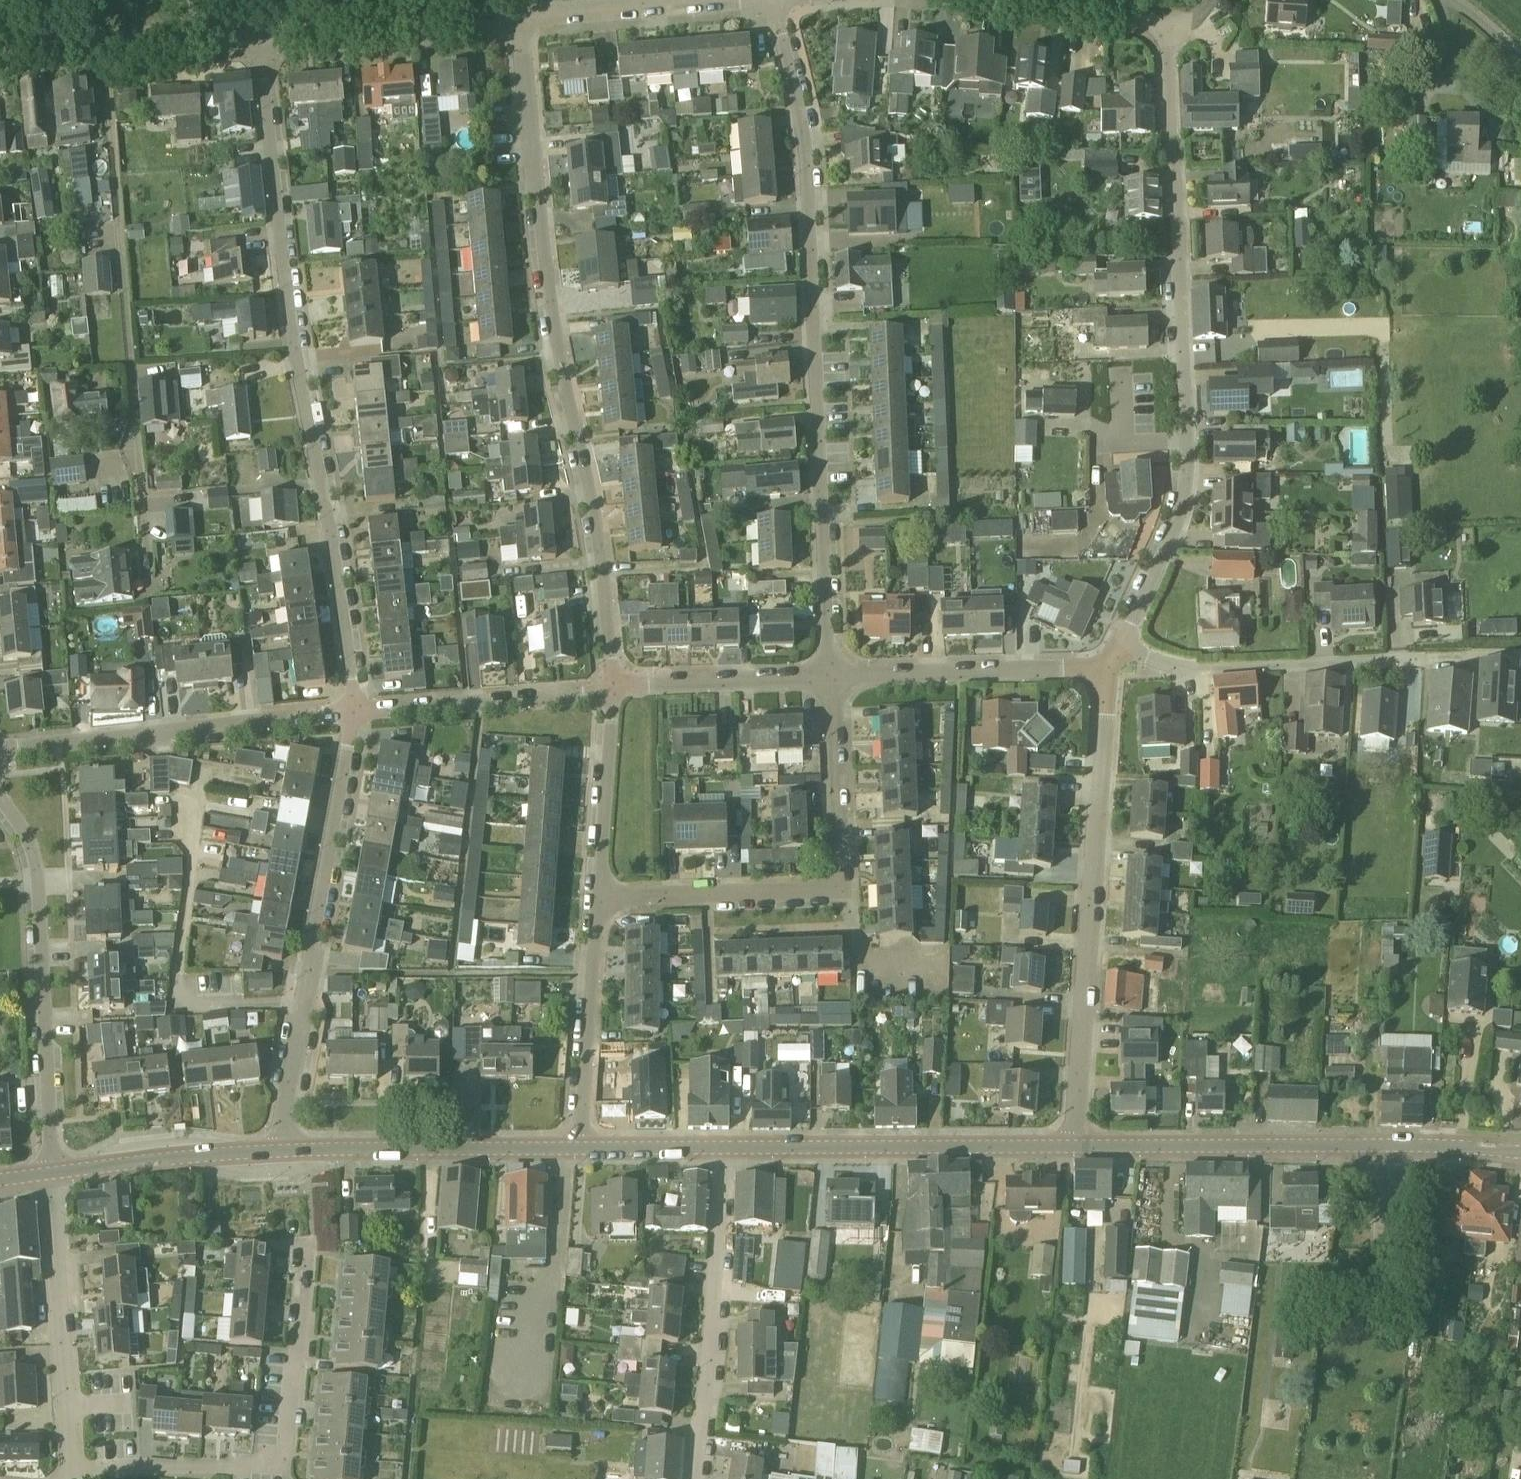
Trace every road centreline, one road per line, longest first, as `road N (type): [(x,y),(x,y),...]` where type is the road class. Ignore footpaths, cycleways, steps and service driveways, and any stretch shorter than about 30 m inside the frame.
road 1 (residential): [(832,676),(803,125),(772,0)]
road 2 (residential): [(355,710),(292,329),(256,38)]
road 3 (residential): [(520,18),(550,256),(597,516),(614,688)]
road 4 (residential): [(1168,24),(1188,471),(1180,516),(1121,645)]
road 5 (residential): [(150,560),(104,48)]
road 6 (residential): [(1074,1148),(1113,665)]
road 7 (residential): [(280,1150),(355,710)]
road 8 (residential): [(51,1172),(31,856),(0,795)]
road 9 (residential): [(0,747),(355,710)]
road 10 (secondary): [(1074,1148),(722,1147)]
road 11 (residential): [(1465,653),(1217,669),(1121,645)]
road 12 (residential): [(692,1478),(722,1147)]
road 13 (secondary): [(1382,1146),(1074,1148)]
road 14 (secondary): [(581,1149),(280,1150)]
road 15 (residential): [(73,1463),(51,1172)]
road 16 (residential): [(1113,665),(832,676)]
road 17 (residential): [(520,18),(256,38)]
road 18 (residential): [(614,688),(355,710)]
road 19 (residential): [(599,897),(581,1149)]
road 20 (residential): [(599,897),(833,886)]
road 21 (residential): [(279,1478),(304,1335),(307,1247)]
road 22 (secondary): [(280,1150),(51,1172)]
road 23 (residential): [(832,676),(614,688)]
road 24 (residential): [(833,886),(843,873),(832,676)]
road 25 (residential): [(614,688),(599,897)]
road 26 (residential): [(273,1478),(73,1463)]
road 27 (residential): [(719,0),(520,18)]
road 28 (residential): [(833,886),(872,968),(941,969)]
road 29 (residential): [(256,38),(104,48)]
road 30 (secondary): [(722,1147),(581,1149)]
road 31 (secondary): [(1382,1146),(1520,1153)]
road 32 (residential): [(1168,24),(1044,0)]

